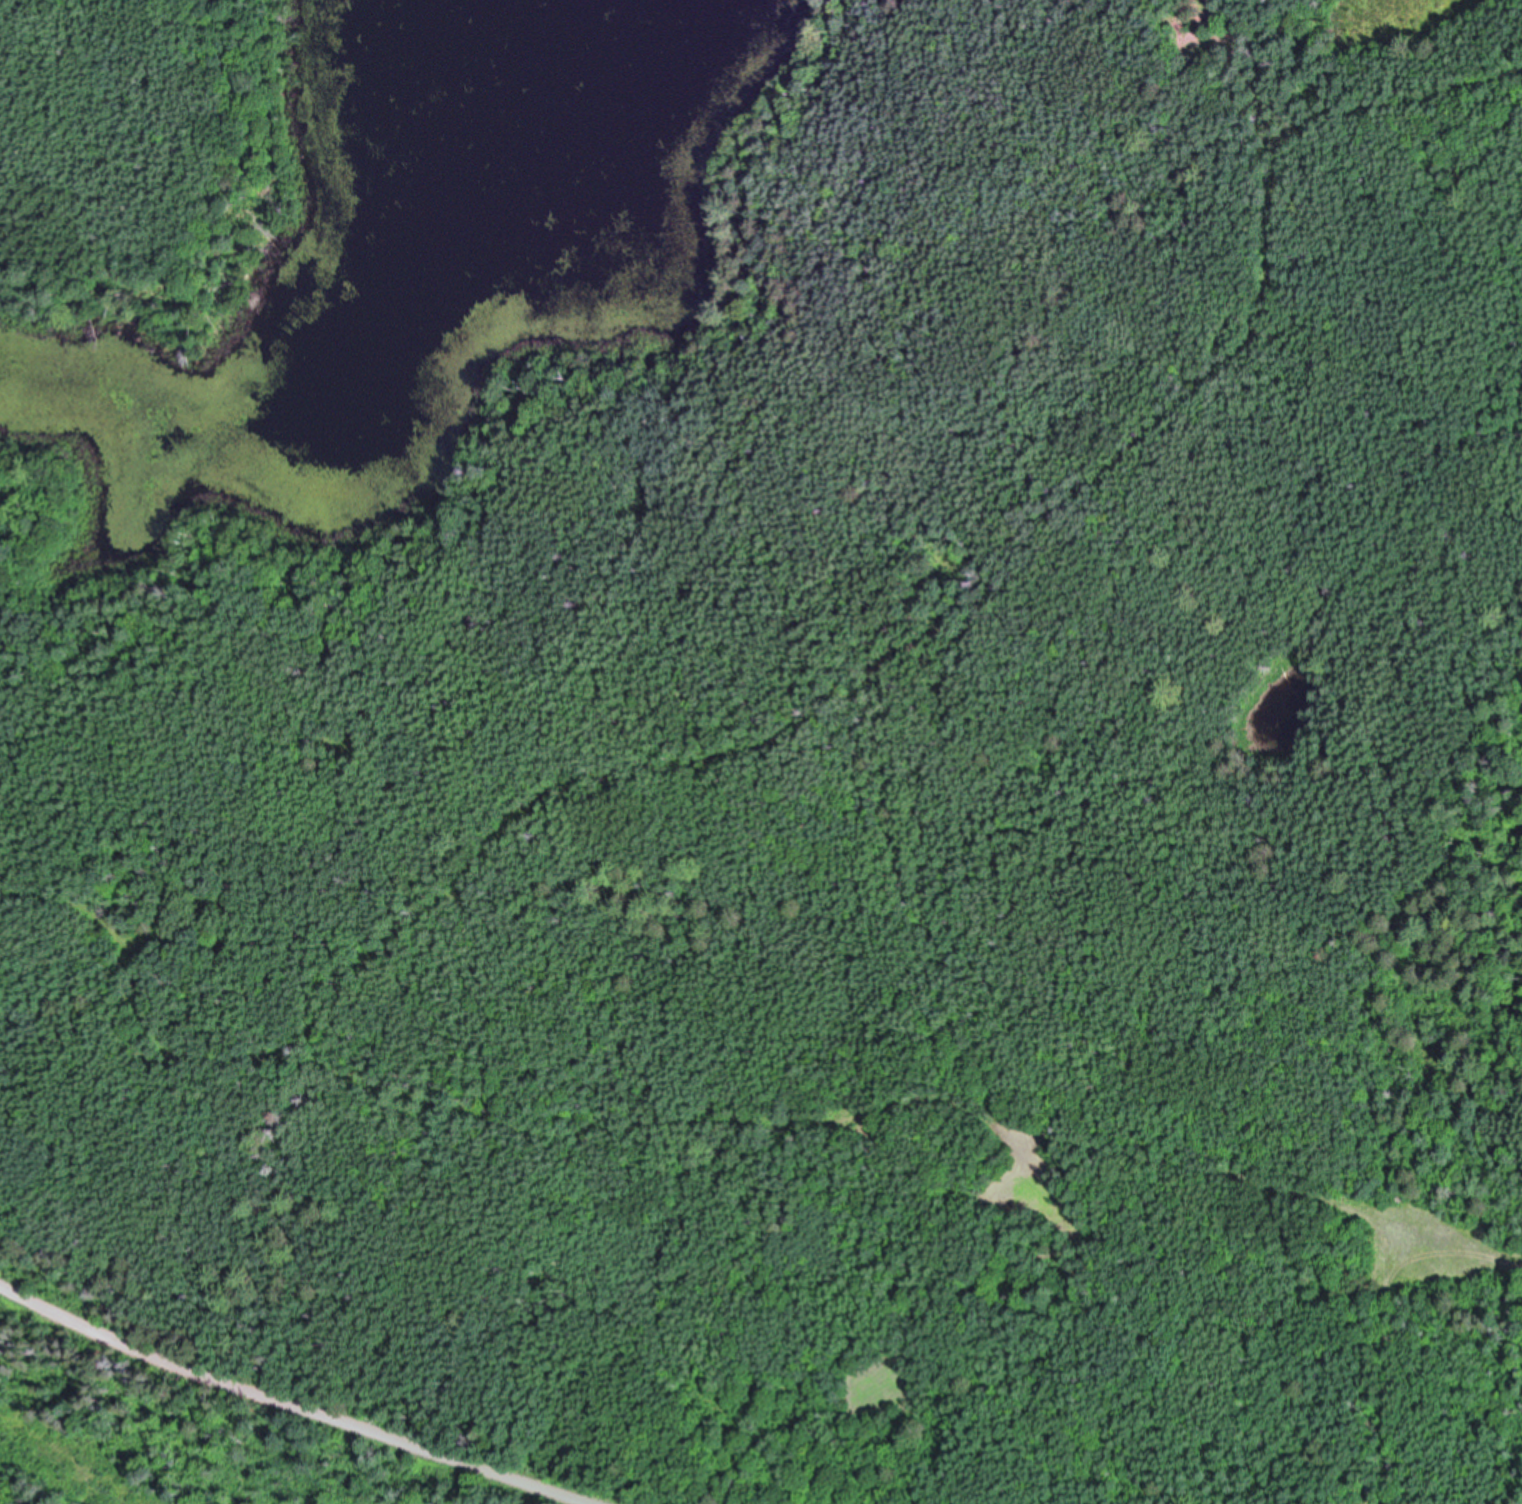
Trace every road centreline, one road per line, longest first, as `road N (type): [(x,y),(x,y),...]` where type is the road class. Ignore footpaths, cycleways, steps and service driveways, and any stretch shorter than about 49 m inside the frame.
road 1 (track): [(0,1288),(186,1372),(579,1503)]

